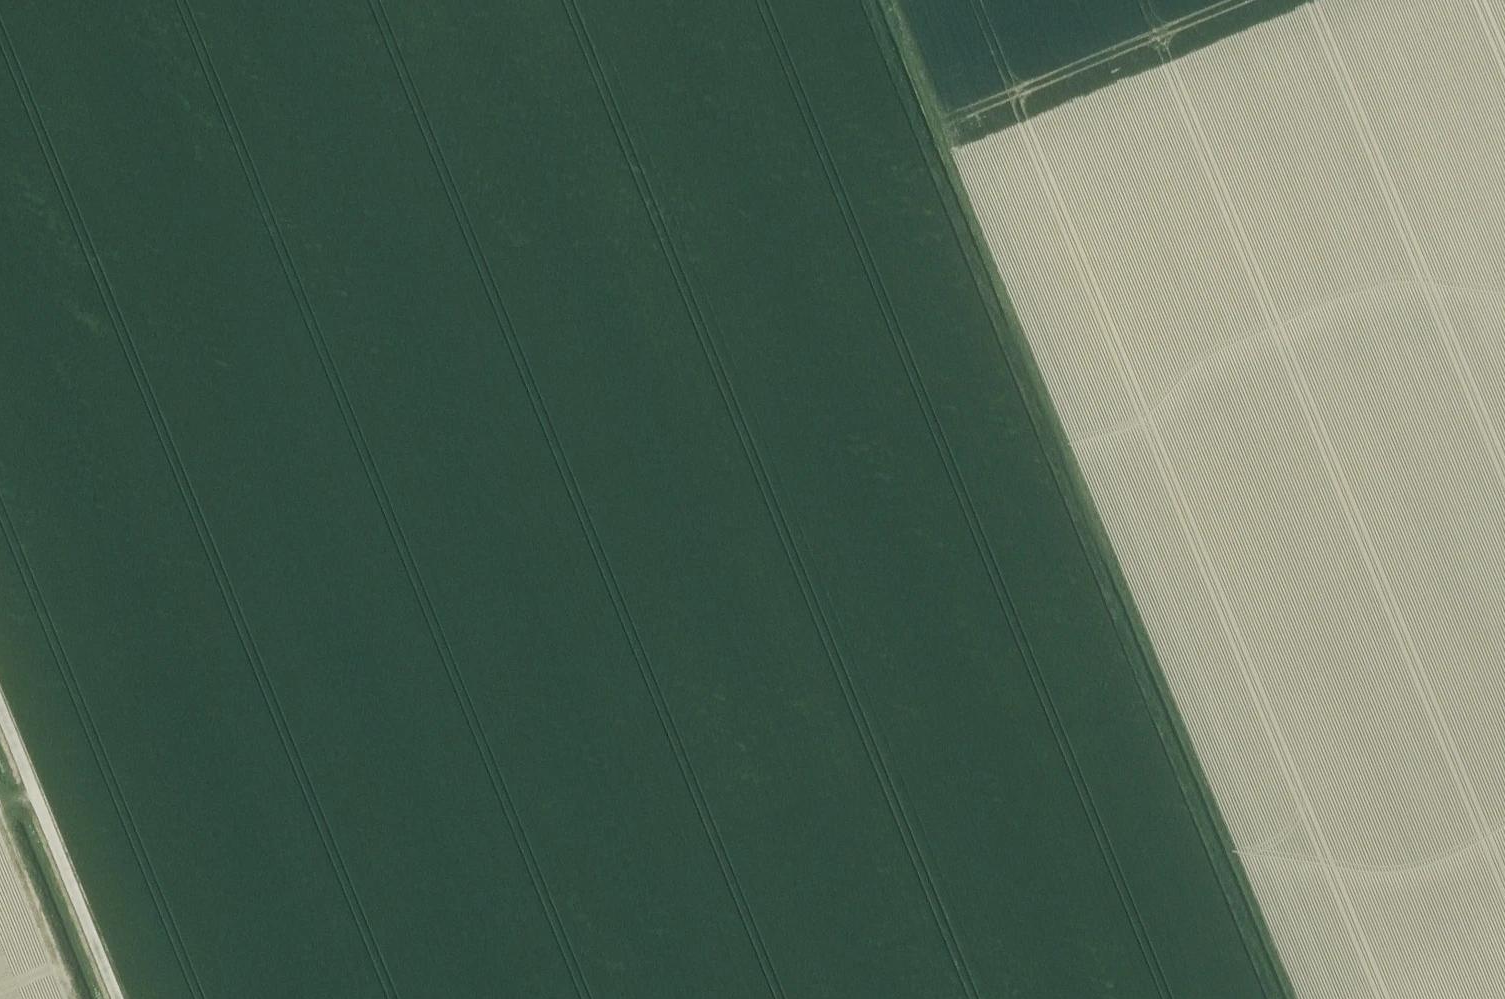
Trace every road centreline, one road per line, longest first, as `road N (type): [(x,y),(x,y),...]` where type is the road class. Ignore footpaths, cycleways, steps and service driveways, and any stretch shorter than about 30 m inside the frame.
road 1 (track): [(112,998),(0,730)]

